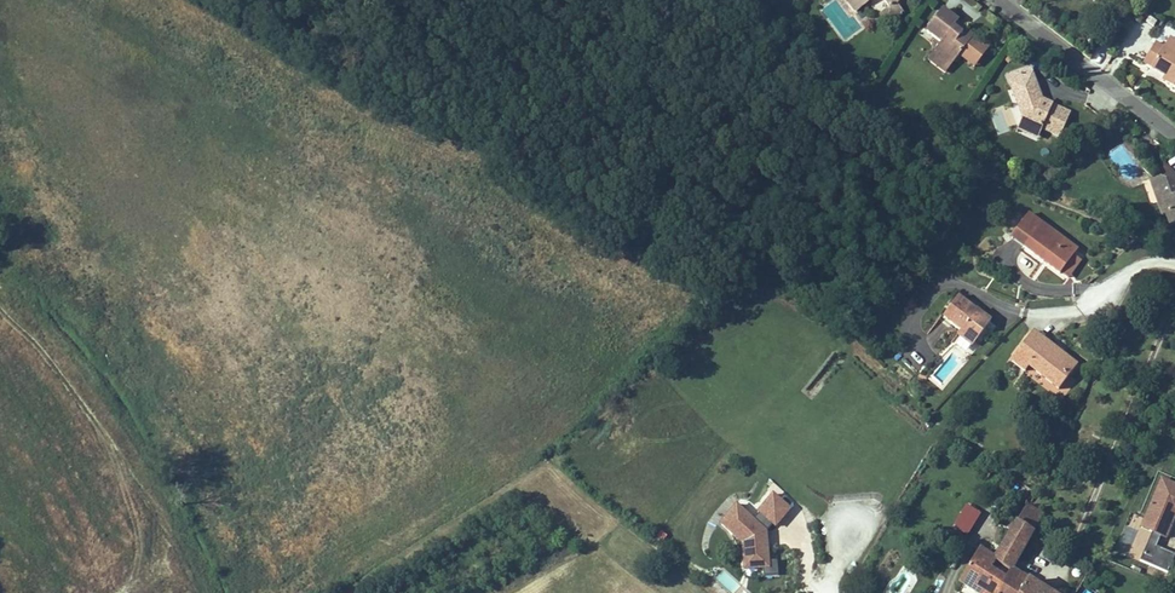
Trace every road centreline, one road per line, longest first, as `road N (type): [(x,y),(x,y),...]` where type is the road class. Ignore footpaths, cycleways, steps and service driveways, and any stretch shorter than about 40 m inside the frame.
road 1 (residential): [(1174,136),(996,0)]

